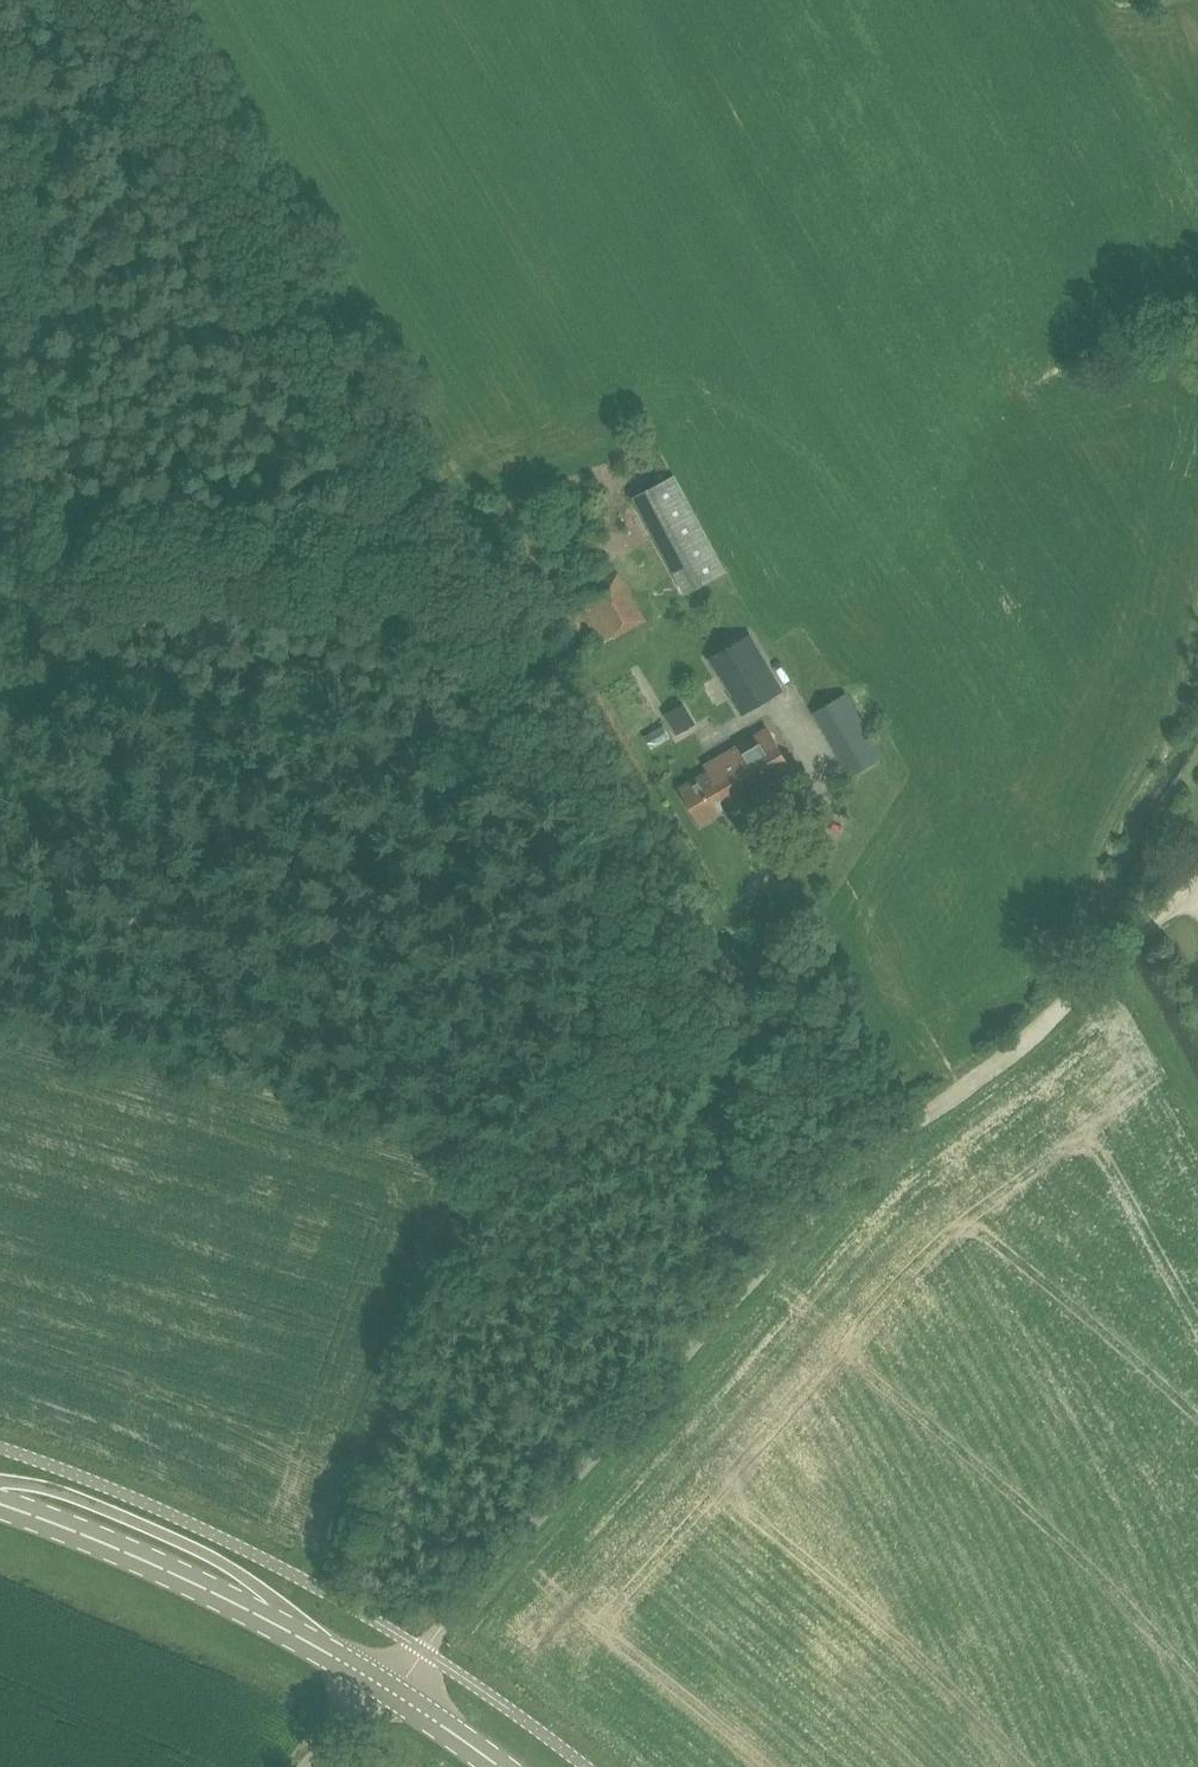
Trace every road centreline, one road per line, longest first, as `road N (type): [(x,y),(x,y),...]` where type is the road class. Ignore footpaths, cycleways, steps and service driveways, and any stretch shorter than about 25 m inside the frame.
road 1 (track): [(162,0),(737,930),(731,1315)]
road 2 (track): [(429,1654),(731,1315)]
road 3 (secondary): [(383,1686),(164,1567),(0,1504)]
road 4 (track): [(952,1102),(1067,1013),(1197,888)]
road 5 (unclassified): [(731,1315),(872,1161),(952,1102)]
road 6 (secondary): [(496,1766),(383,1686)]

